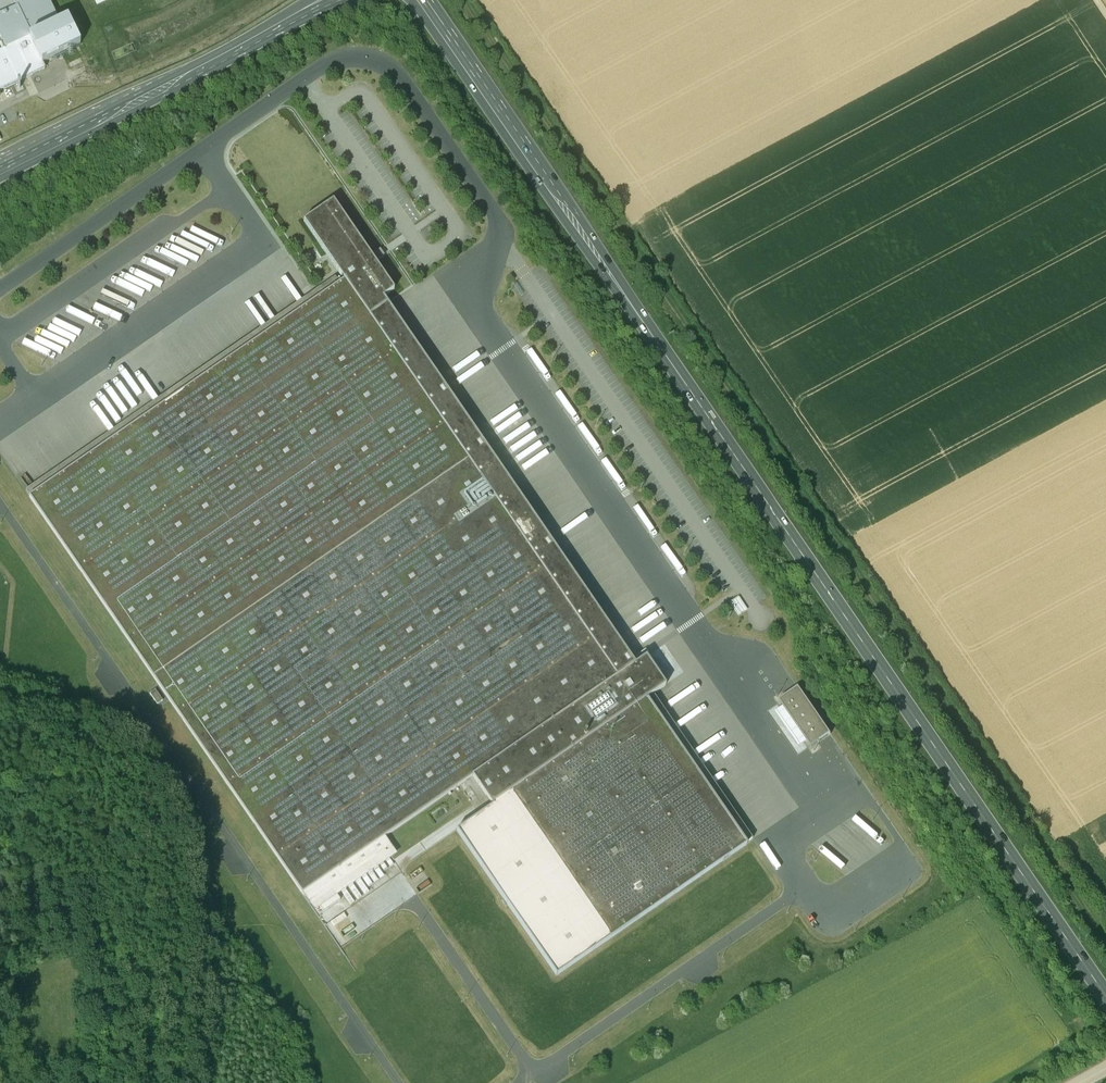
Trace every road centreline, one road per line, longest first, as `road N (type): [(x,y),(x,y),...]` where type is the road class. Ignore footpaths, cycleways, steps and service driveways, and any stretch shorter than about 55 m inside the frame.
road 1 (primary): [(1105,993),(420,0)]
road 2 (track): [(1105,941),(456,0)]
road 3 (tertiary): [(323,0),(0,174)]

